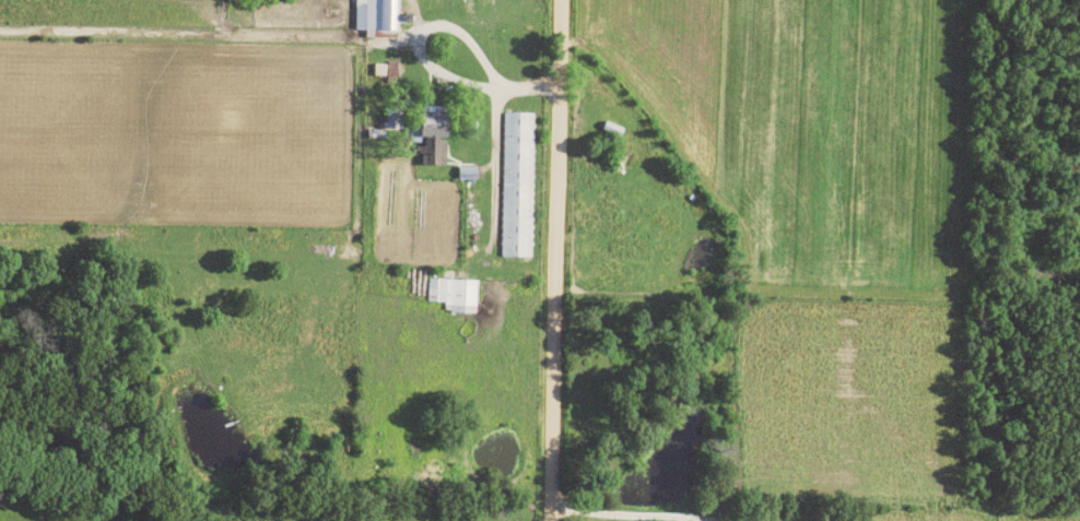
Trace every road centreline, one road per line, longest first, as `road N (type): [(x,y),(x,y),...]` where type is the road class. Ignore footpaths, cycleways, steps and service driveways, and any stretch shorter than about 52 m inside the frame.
road 1 (residential): [(0,31),(397,44),(436,25),(455,29),(496,91)]
road 2 (residential): [(544,520),(557,0)]
road 3 (residential): [(555,94),(496,91),(491,100),(488,236)]
road 4 (residential): [(544,511),(683,520)]

